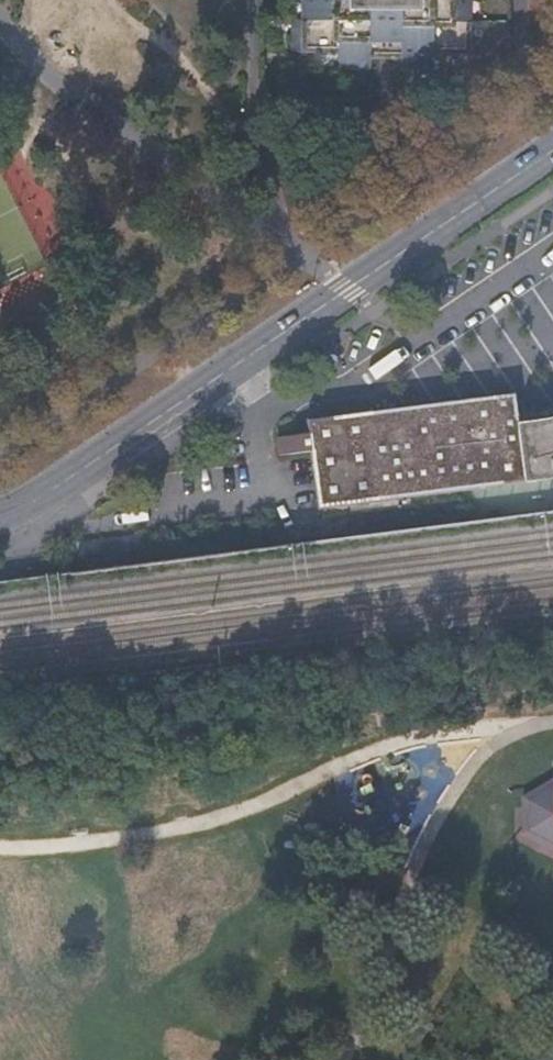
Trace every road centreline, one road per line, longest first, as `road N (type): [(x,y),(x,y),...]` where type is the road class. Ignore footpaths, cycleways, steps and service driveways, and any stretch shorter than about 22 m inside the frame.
road 1 (residential): [(0,517),(28,507),(552,152)]

